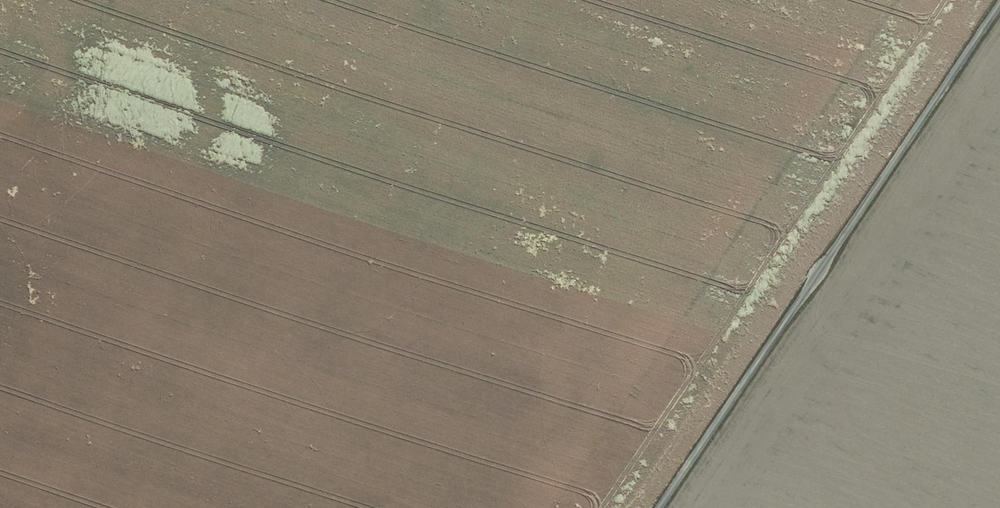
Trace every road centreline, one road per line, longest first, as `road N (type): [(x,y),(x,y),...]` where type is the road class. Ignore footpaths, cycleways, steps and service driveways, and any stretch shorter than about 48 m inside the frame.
road 1 (unclassified): [(999,0),(657,507)]

